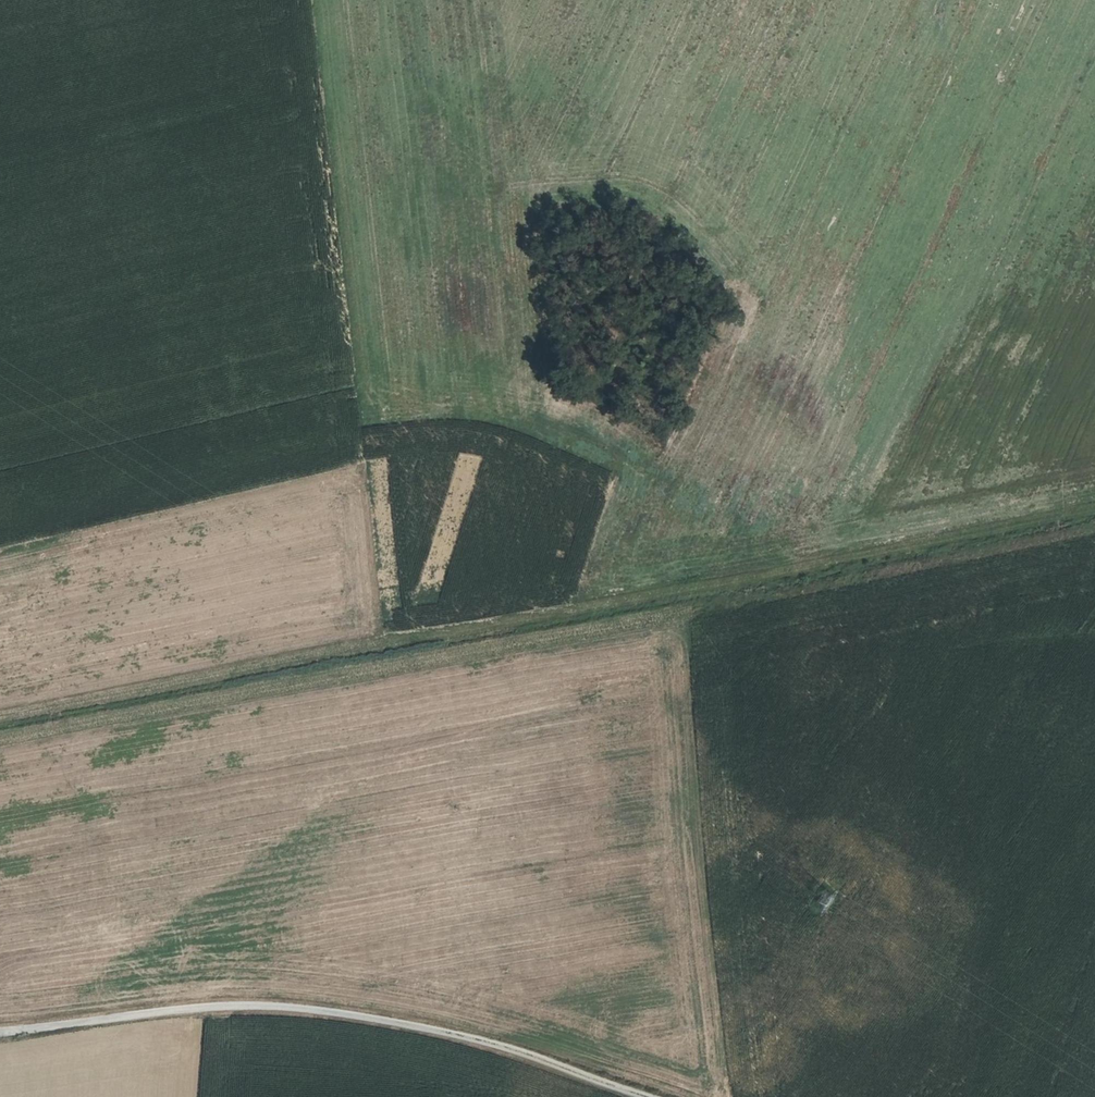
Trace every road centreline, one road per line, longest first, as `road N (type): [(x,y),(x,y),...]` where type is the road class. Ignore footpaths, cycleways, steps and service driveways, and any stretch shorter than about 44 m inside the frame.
road 1 (track): [(0,1036),(216,1009),(281,1010),(509,1051),(635,1096)]

